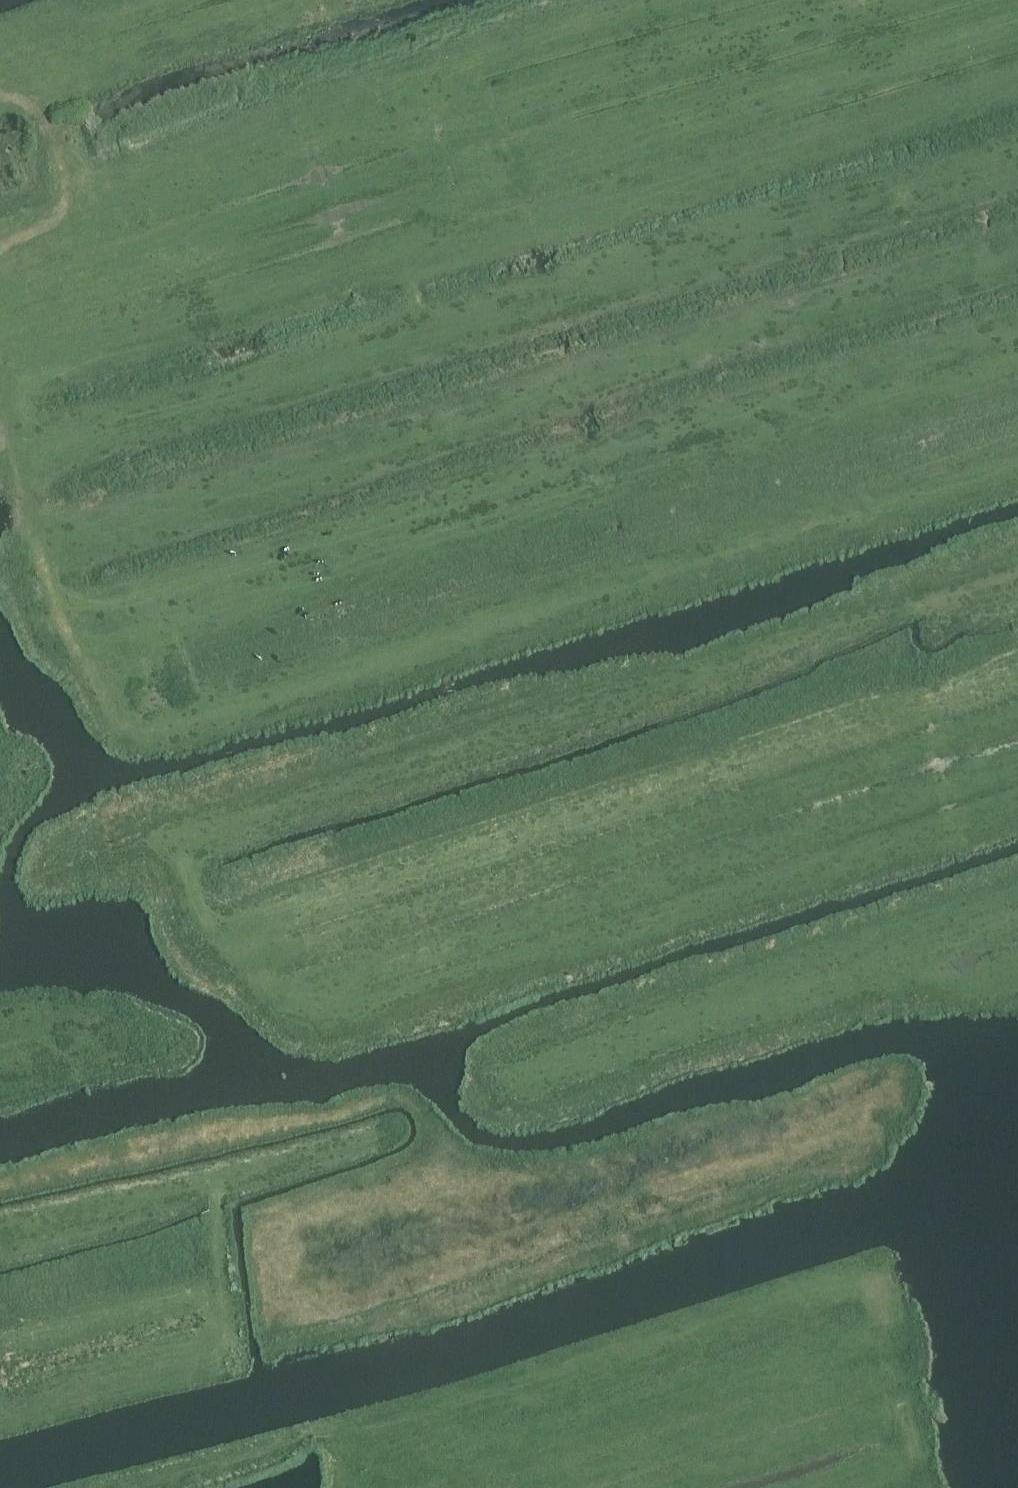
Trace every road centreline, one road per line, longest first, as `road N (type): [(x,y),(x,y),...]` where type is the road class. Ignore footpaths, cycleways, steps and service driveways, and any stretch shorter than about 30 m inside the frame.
road 1 (track): [(0,1423),(230,1359),(218,1196)]

